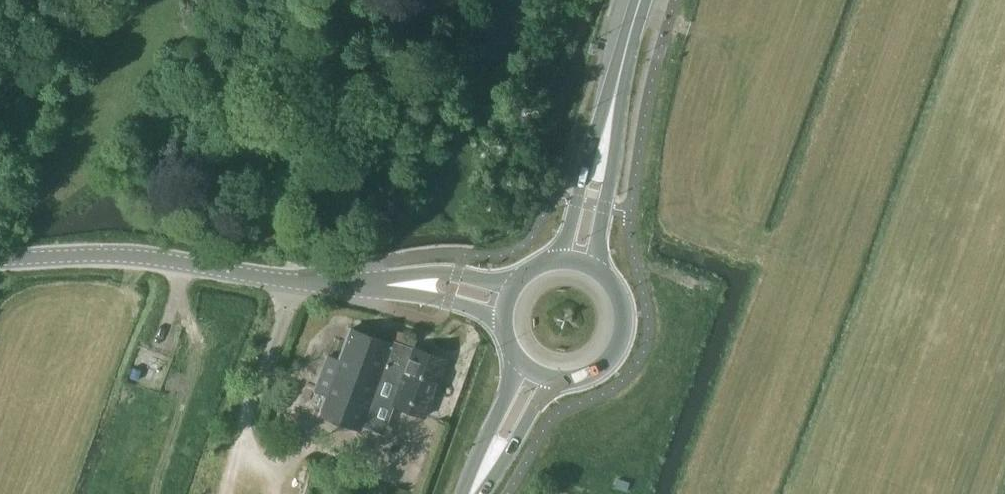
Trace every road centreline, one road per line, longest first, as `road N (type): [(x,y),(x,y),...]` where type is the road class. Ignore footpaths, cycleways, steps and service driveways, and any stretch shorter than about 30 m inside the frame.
road 1 (tertiary): [(372,285),(288,281),(133,257),(0,260)]
road 2 (secondary): [(606,272),(614,101)]
road 3 (secondary): [(614,101),(580,190),(566,260)]
road 4 (secondary): [(560,381),(588,377),(614,360),(627,339),(629,312),(606,272)]
road 5 (secondary): [(515,354),(512,386),(465,493)]
road 6 (tertiary): [(517,283),(441,271),(372,285)]
road 7 (tertiary): [(372,285),(485,312),(505,328)]
road 8 (secondary): [(481,493),(541,397),(560,381)]

